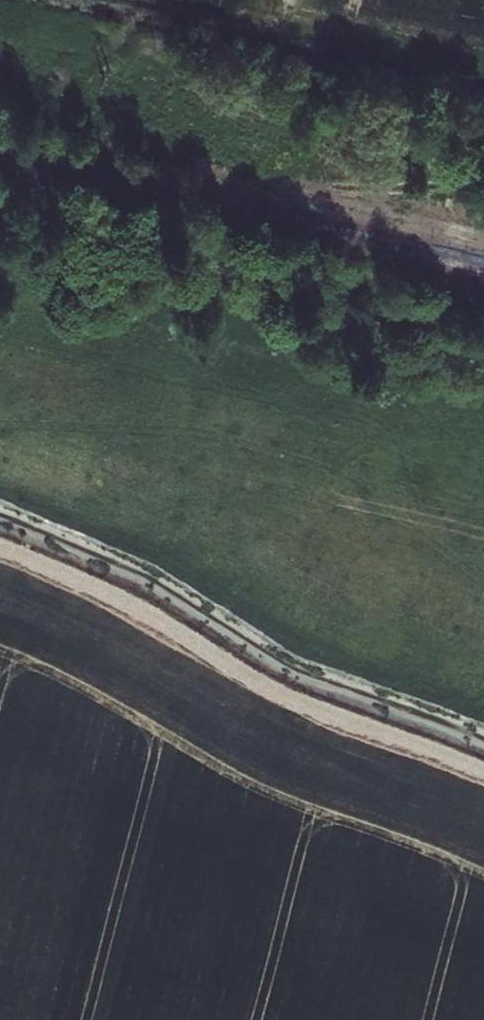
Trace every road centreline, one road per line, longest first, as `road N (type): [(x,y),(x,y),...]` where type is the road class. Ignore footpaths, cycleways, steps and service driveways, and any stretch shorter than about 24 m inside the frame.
road 1 (track): [(0,554),(129,605),(483,776)]

